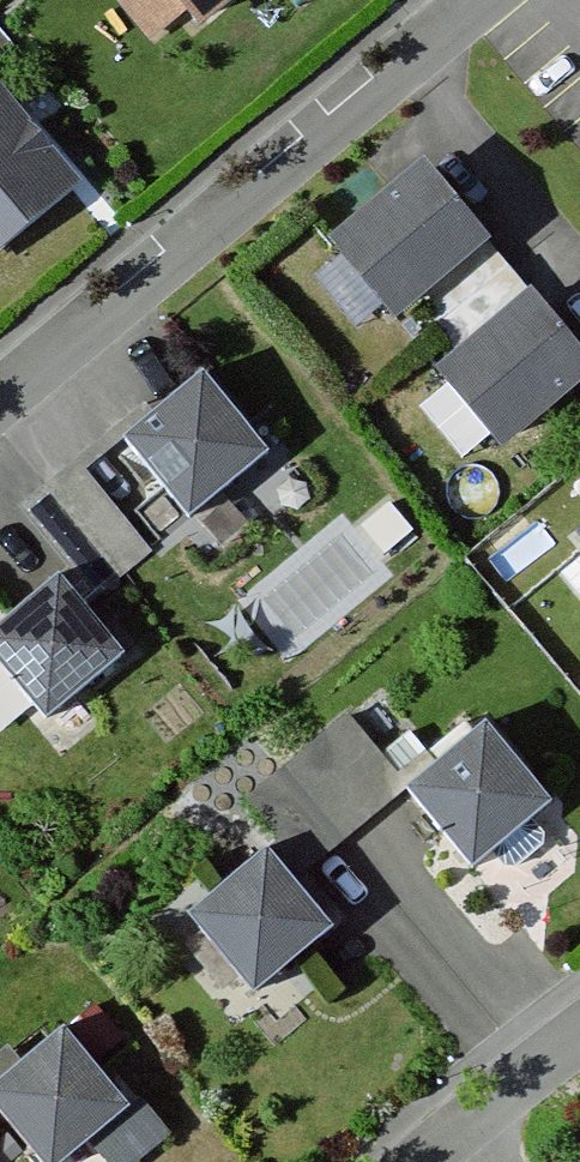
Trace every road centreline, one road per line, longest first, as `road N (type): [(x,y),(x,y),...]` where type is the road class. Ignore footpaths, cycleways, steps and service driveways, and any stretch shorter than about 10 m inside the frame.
road 1 (residential): [(0,382),(475,0)]
road 2 (residential): [(414,1161),(579,1031)]

